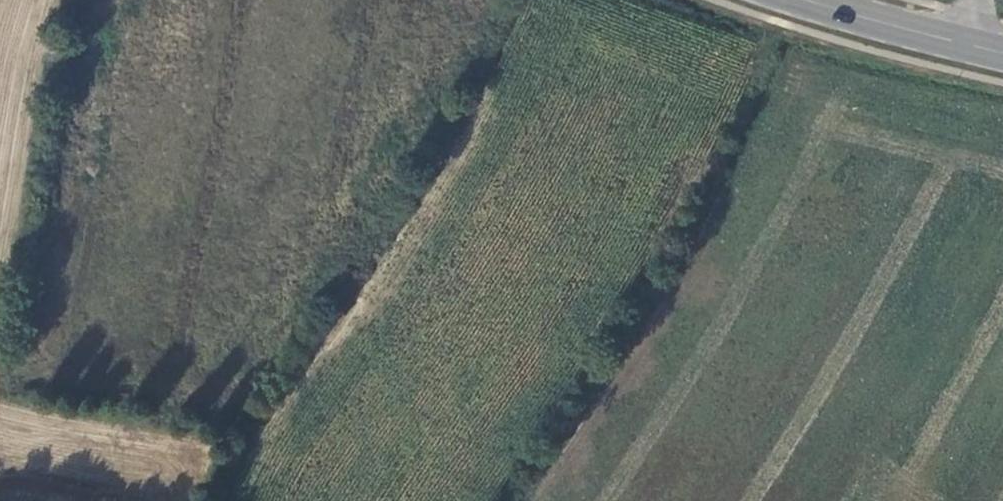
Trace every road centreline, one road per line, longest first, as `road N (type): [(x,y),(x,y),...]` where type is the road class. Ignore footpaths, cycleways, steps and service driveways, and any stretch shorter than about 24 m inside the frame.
road 1 (secondary): [(800,0),(1002,55)]

